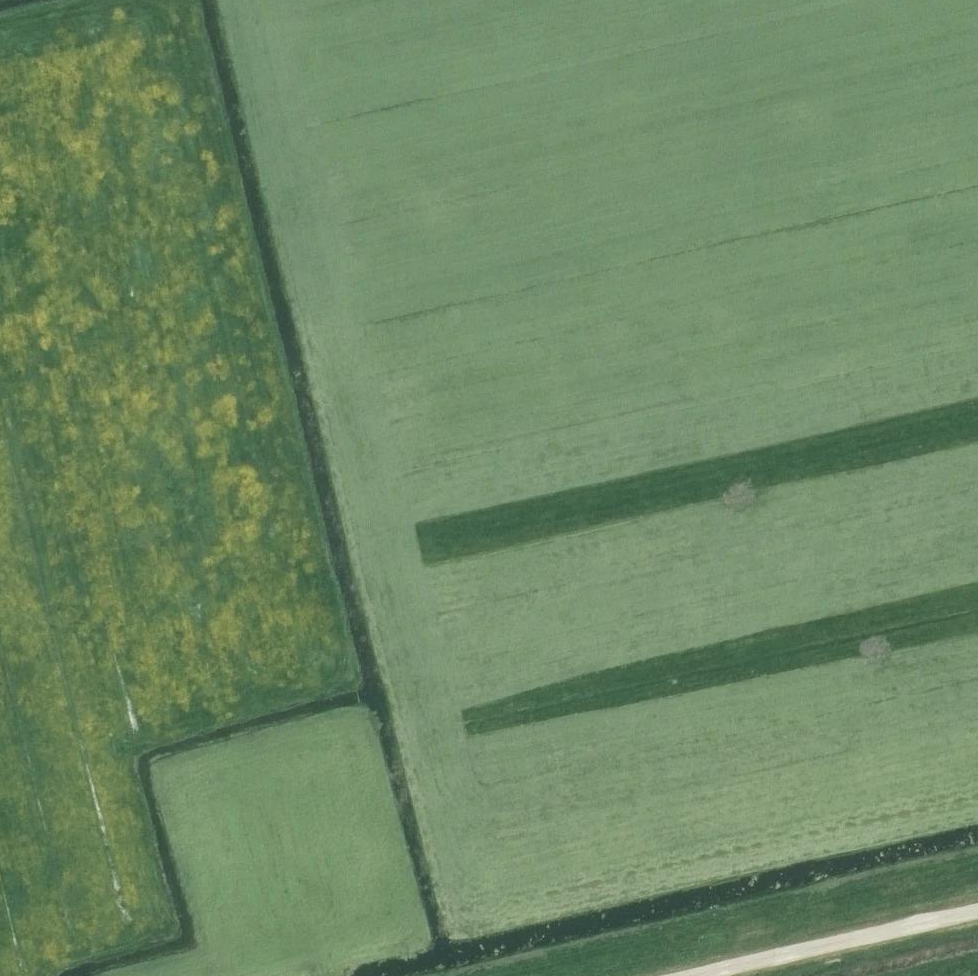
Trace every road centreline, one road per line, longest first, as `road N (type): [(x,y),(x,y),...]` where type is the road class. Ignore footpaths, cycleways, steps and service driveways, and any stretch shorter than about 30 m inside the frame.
road 1 (track): [(977,912),(701,975)]

